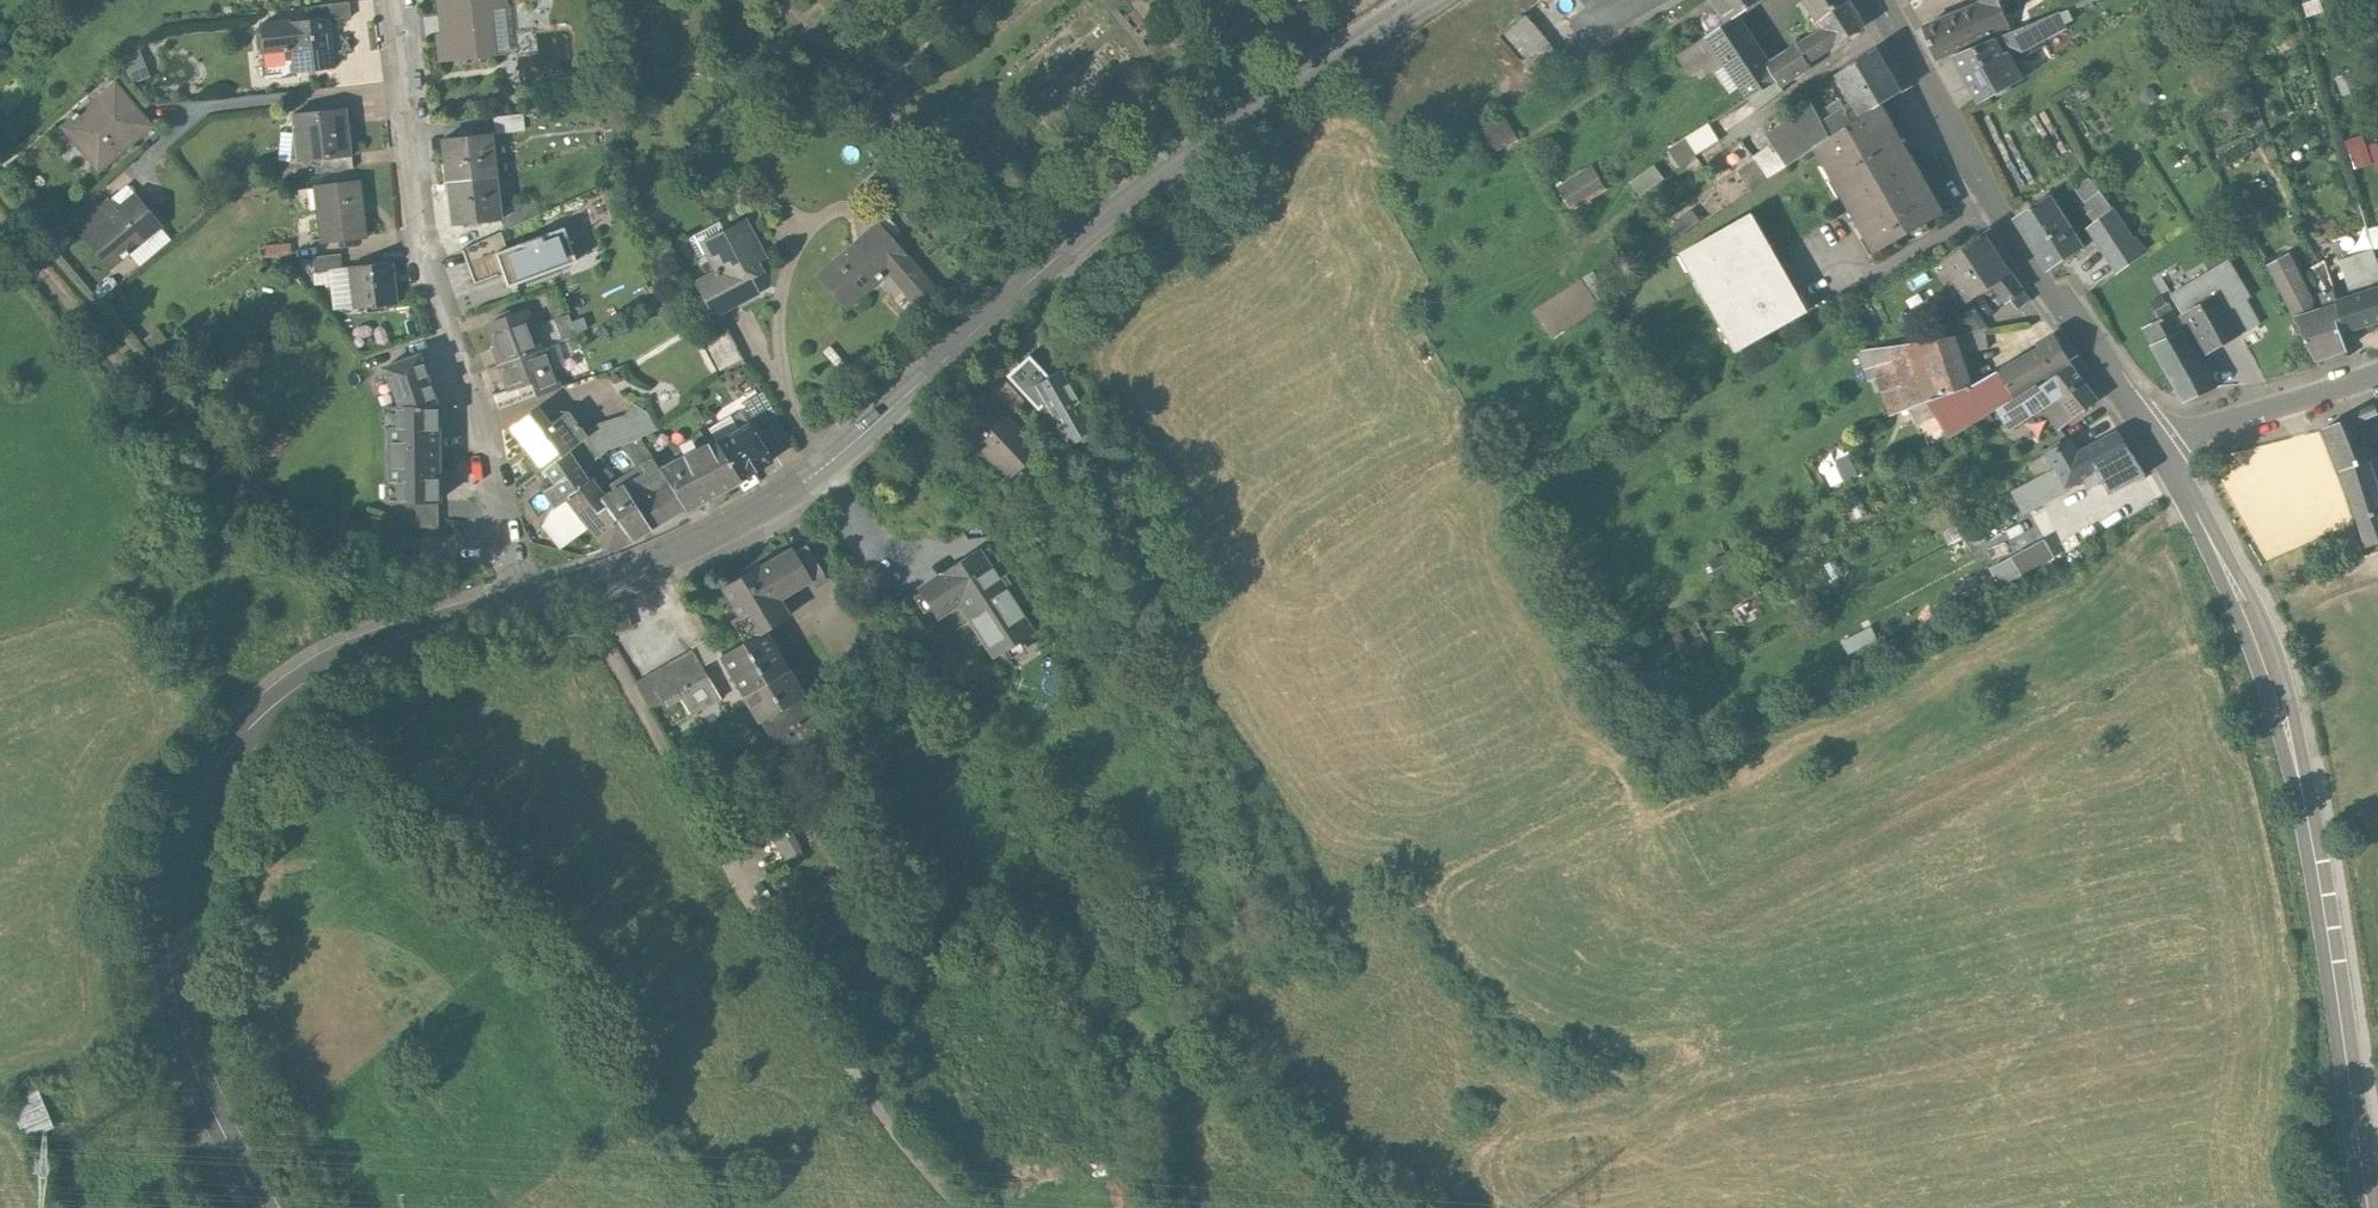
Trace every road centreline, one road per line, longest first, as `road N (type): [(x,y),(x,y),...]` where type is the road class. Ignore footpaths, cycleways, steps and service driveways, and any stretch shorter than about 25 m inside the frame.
road 1 (tertiary): [(1427,0),(1171,164),(948,372),(824,466),(732,525),(652,563),(529,598)]
road 2 (tertiary): [(529,598),(341,662),(271,706),(222,754),(189,815),(170,877),(175,1003),(196,1076),(265,1207)]
road 3 (tertiary): [(2154,440),(2202,519),(2274,679),(2319,882),(2369,1207)]
road 4 (track): [(948,1207),(846,1078),(569,587)]
road 5 (track): [(504,548),(393,543),(307,528),(241,489),(0,238)]
road 6 (residential): [(529,598),(504,548),(433,296),(396,0)]
road 7 (tertiary): [(1880,0),(2049,292),(2154,440)]
road 8 (residential): [(2154,440),(2377,373)]

